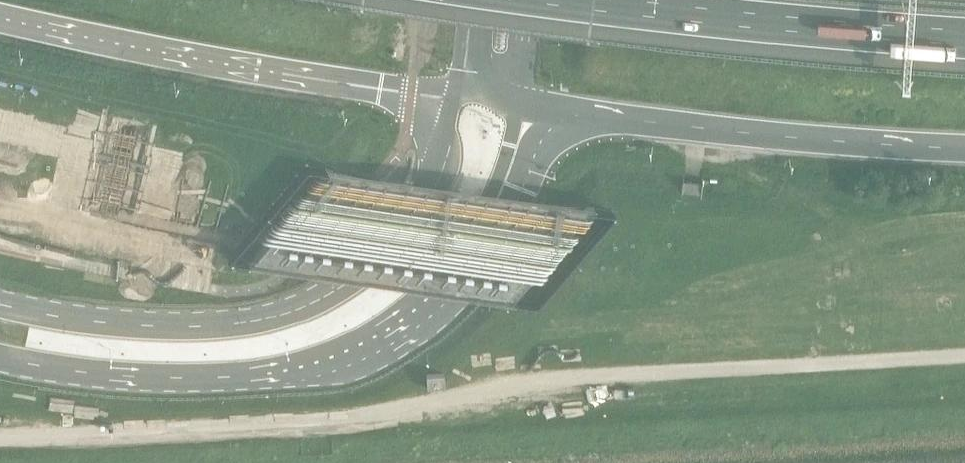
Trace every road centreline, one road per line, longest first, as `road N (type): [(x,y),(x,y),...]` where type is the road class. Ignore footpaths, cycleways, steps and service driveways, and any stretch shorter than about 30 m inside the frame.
road 1 (secondary): [(0,356),(110,375),(233,379),(309,369),(374,347),(457,279),(499,219),(524,101)]
road 2 (secondary): [(457,97),(433,185),(372,263),(298,307),(216,323),(115,321),(0,301)]
road 3 (motorway): [(0,17),(213,62),(457,97)]
road 4 (motorway): [(524,101),(655,122),(964,149)]
road 5 (motorway): [(581,0),(964,37)]

